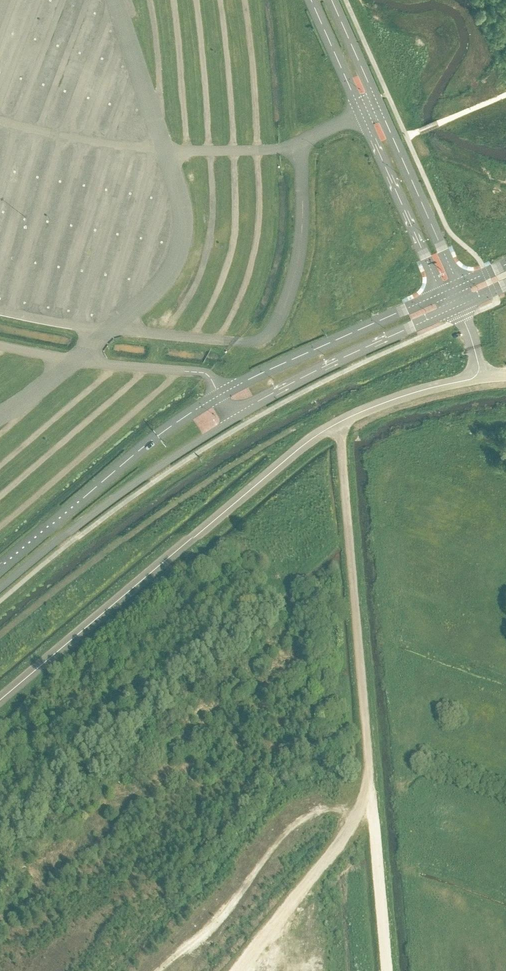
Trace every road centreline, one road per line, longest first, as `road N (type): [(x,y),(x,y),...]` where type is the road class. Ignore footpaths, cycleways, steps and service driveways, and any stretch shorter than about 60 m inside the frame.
road 1 (track): [(338,424),(366,788),(343,841),(243,970)]
road 2 (tertiary): [(0,589),(114,497),(236,417),(459,305)]
road 3 (tertiary): [(442,293),(275,367),(176,422),(0,569)]
road 4 (tertiary): [(311,0),(442,293)]
road 5 (tertiary): [(459,285),(332,0)]

